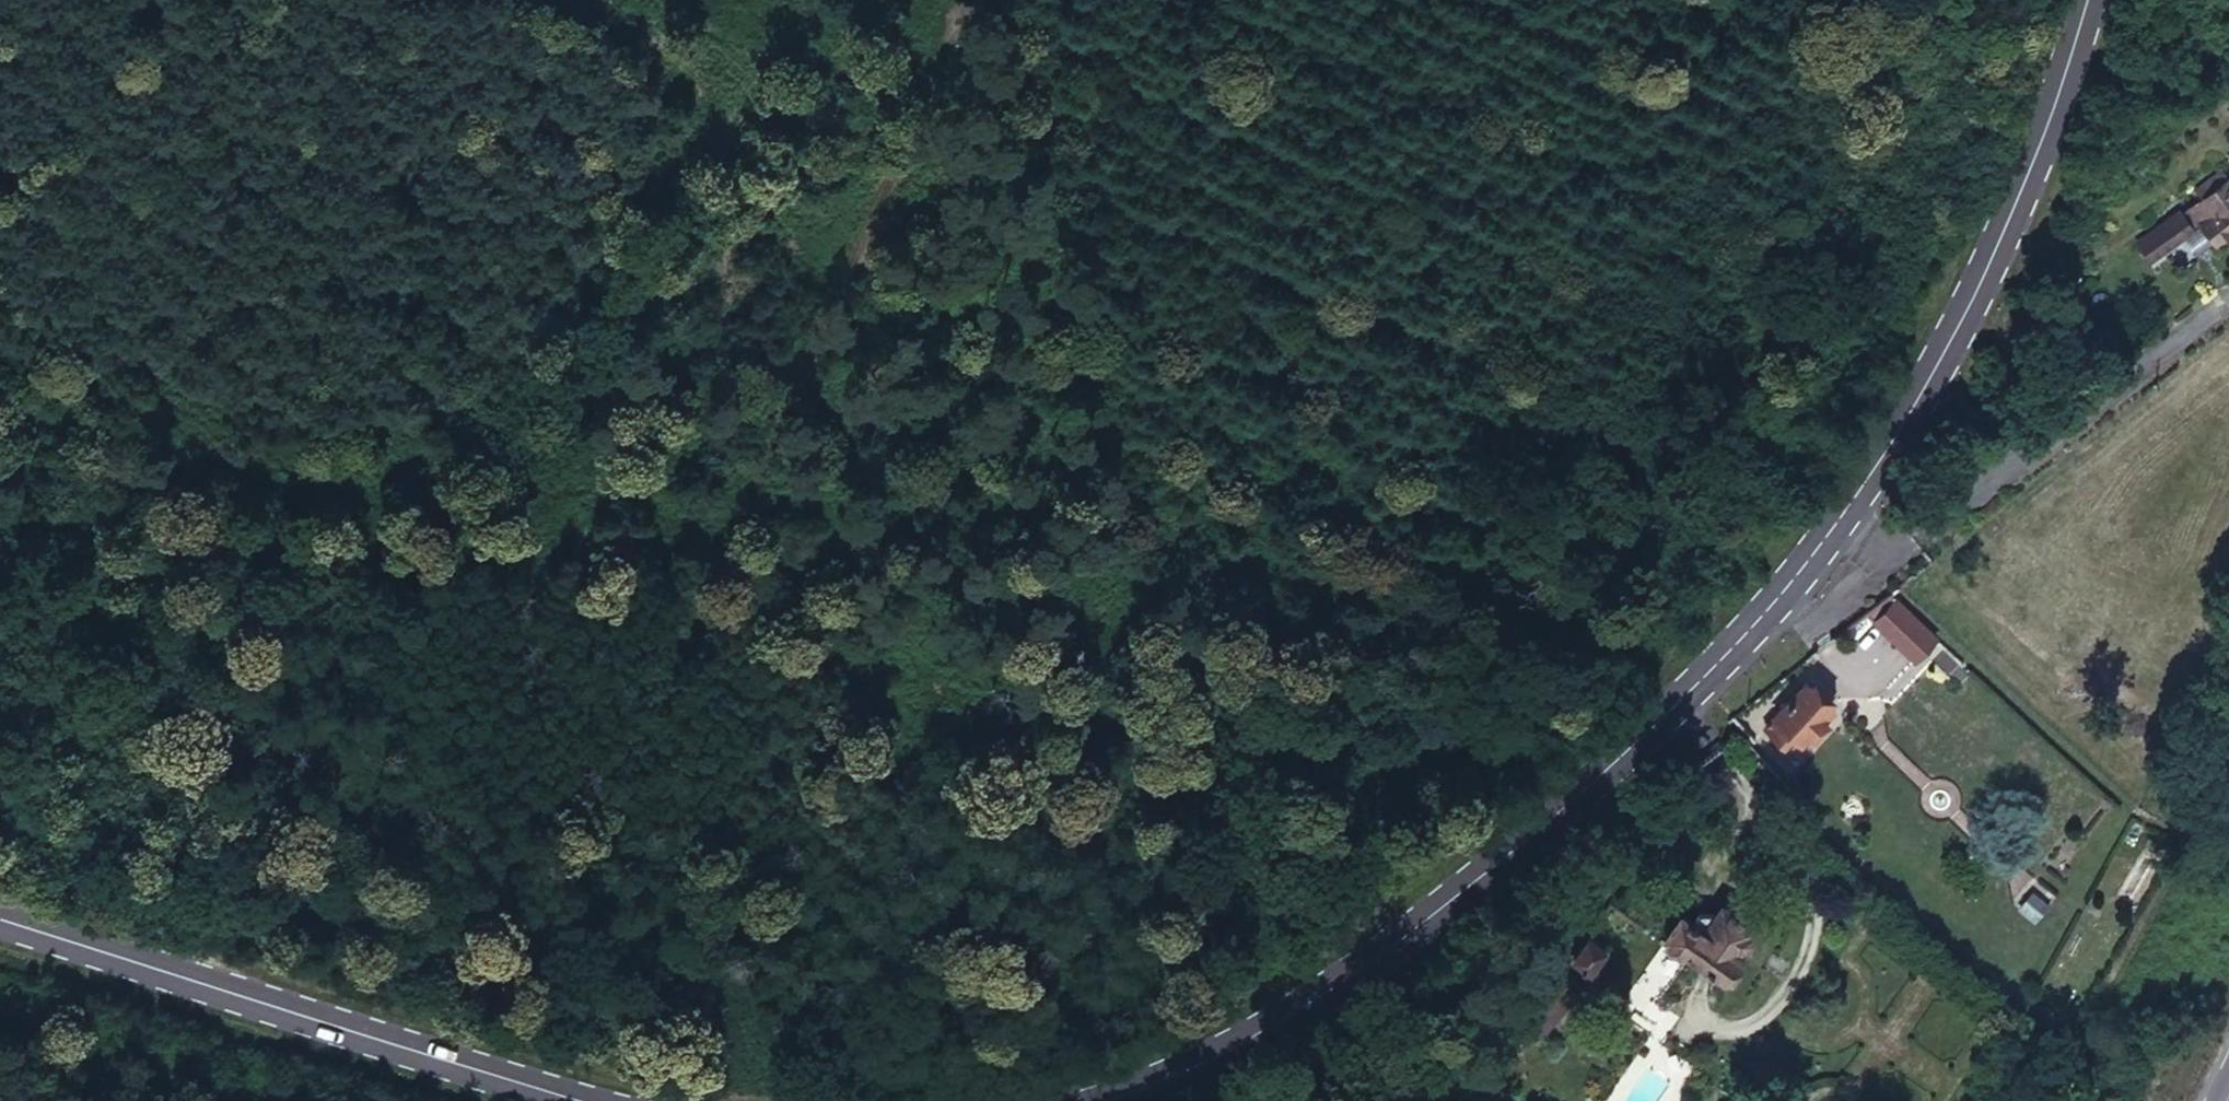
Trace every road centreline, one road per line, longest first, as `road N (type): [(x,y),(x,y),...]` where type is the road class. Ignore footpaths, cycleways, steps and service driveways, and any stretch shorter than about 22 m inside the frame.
road 1 (secondary): [(2080,0),(2022,175),(1956,319),(1820,549),(1720,661),(1435,912),(1170,1067),(1082,1100)]
road 2 (secondary): [(601,1100),(0,913)]

